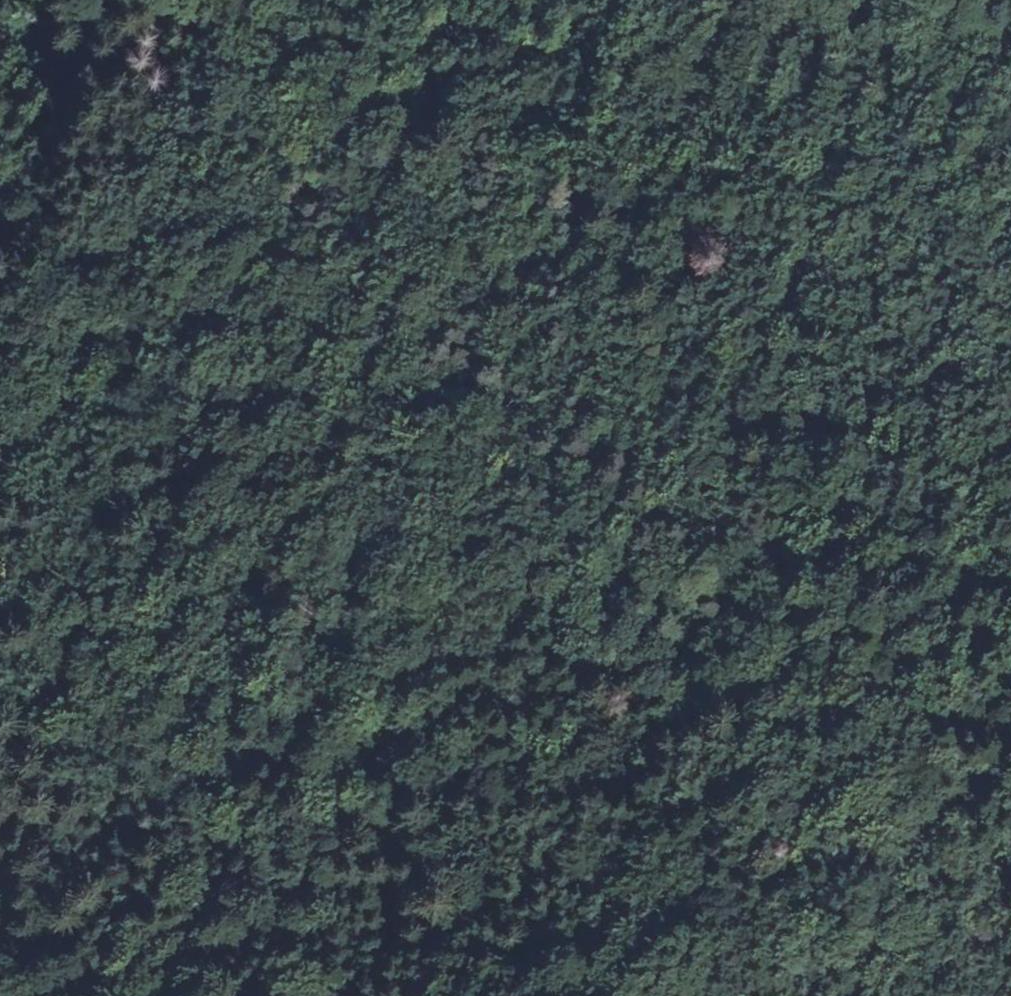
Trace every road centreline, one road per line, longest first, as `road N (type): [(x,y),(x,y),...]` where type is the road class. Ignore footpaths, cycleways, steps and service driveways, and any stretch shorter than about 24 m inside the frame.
road 1 (track): [(78,53),(37,157),(62,275),(34,351),(0,406)]
road 2 (track): [(1010,791),(902,875),(818,995)]

